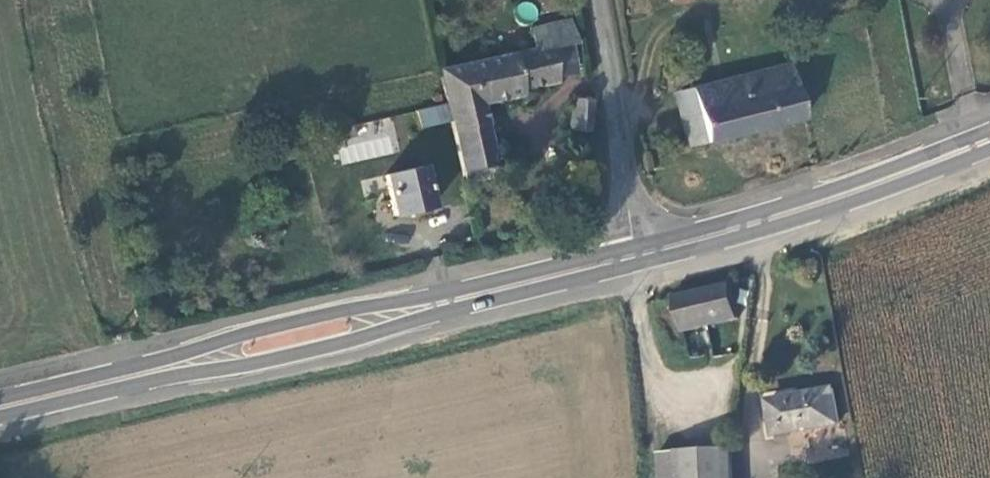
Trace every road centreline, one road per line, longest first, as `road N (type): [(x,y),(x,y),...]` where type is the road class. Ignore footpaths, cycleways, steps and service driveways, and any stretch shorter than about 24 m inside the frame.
road 1 (secondary): [(0,406),(634,254)]
road 2 (secondary): [(634,254),(796,211),(989,141)]
road 3 (unclassified): [(634,254),(600,0)]

